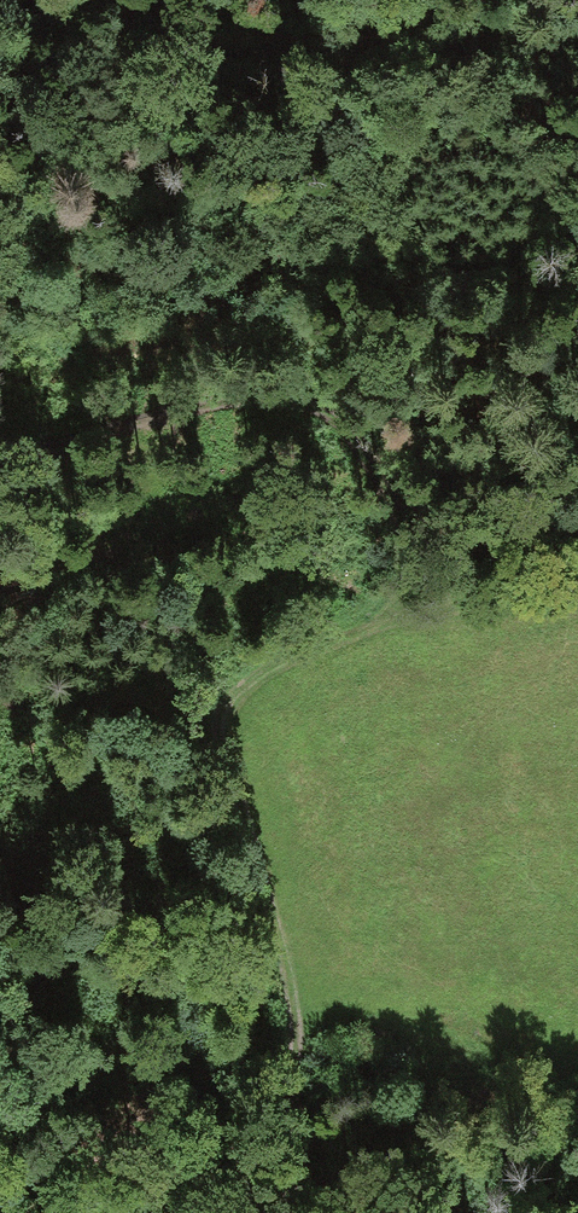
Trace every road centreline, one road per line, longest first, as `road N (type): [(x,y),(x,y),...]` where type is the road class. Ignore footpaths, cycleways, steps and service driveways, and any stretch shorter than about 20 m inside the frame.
road 1 (track): [(309,1195),(289,1011),(226,717),(263,665),(348,628),(408,608),(577,584)]
road 2 (track): [(408,608),(395,508),(349,438),(316,409),(257,401),(0,457)]
road 3 (track): [(0,87),(43,65),(298,0)]
road 4 (track): [(309,1195),(439,1073)]

